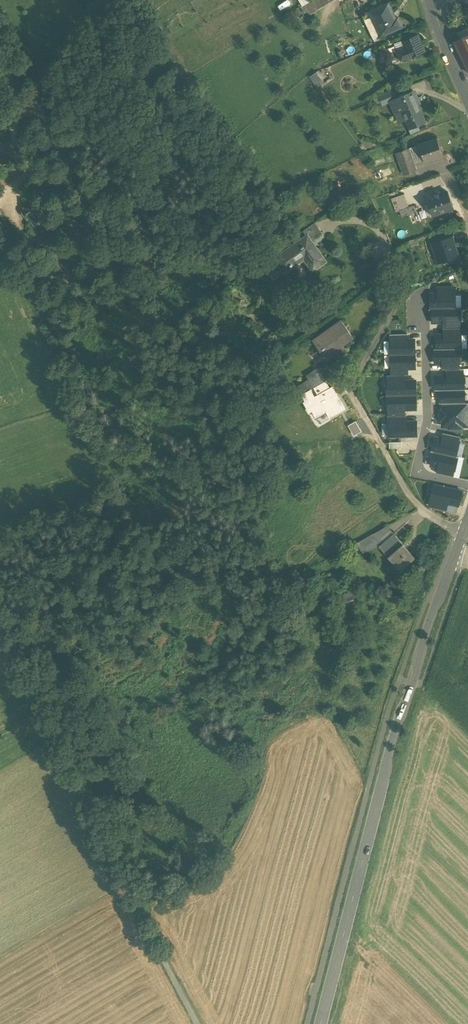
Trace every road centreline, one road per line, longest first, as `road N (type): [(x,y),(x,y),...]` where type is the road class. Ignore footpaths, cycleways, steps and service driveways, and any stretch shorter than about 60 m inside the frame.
road 1 (tertiary): [(320,1023),(409,681),(467,520)]
road 2 (track): [(0,613),(124,886),(199,1023)]
road 3 (residential): [(467,487),(416,474),(428,421),(424,304)]

